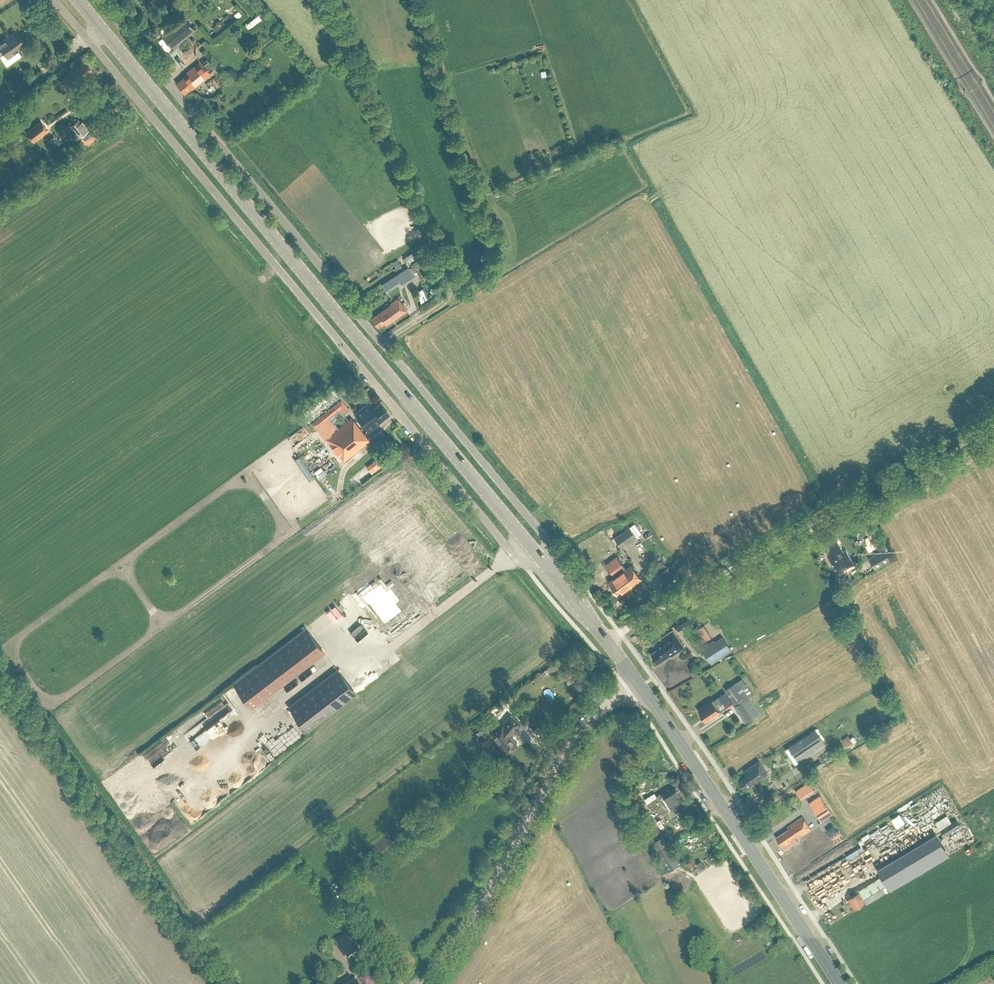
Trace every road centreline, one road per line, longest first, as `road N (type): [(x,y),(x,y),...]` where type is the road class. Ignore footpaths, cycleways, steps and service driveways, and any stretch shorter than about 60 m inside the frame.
road 1 (unclassified): [(523,562),(55,0)]
road 2 (secondary): [(538,556),(78,0)]
road 3 (unclassified): [(383,342),(100,0)]
road 4 (unclassified): [(324,0),(451,281),(445,300),(383,342)]
road 5 (unclassified): [(422,983),(460,937),(574,736),(639,683)]
road 6 (secondary): [(839,983),(639,683)]
road 7 (unclassified): [(608,641),(866,491)]
road 8 (unclassified): [(538,556),(546,542),(540,529),(383,342)]

